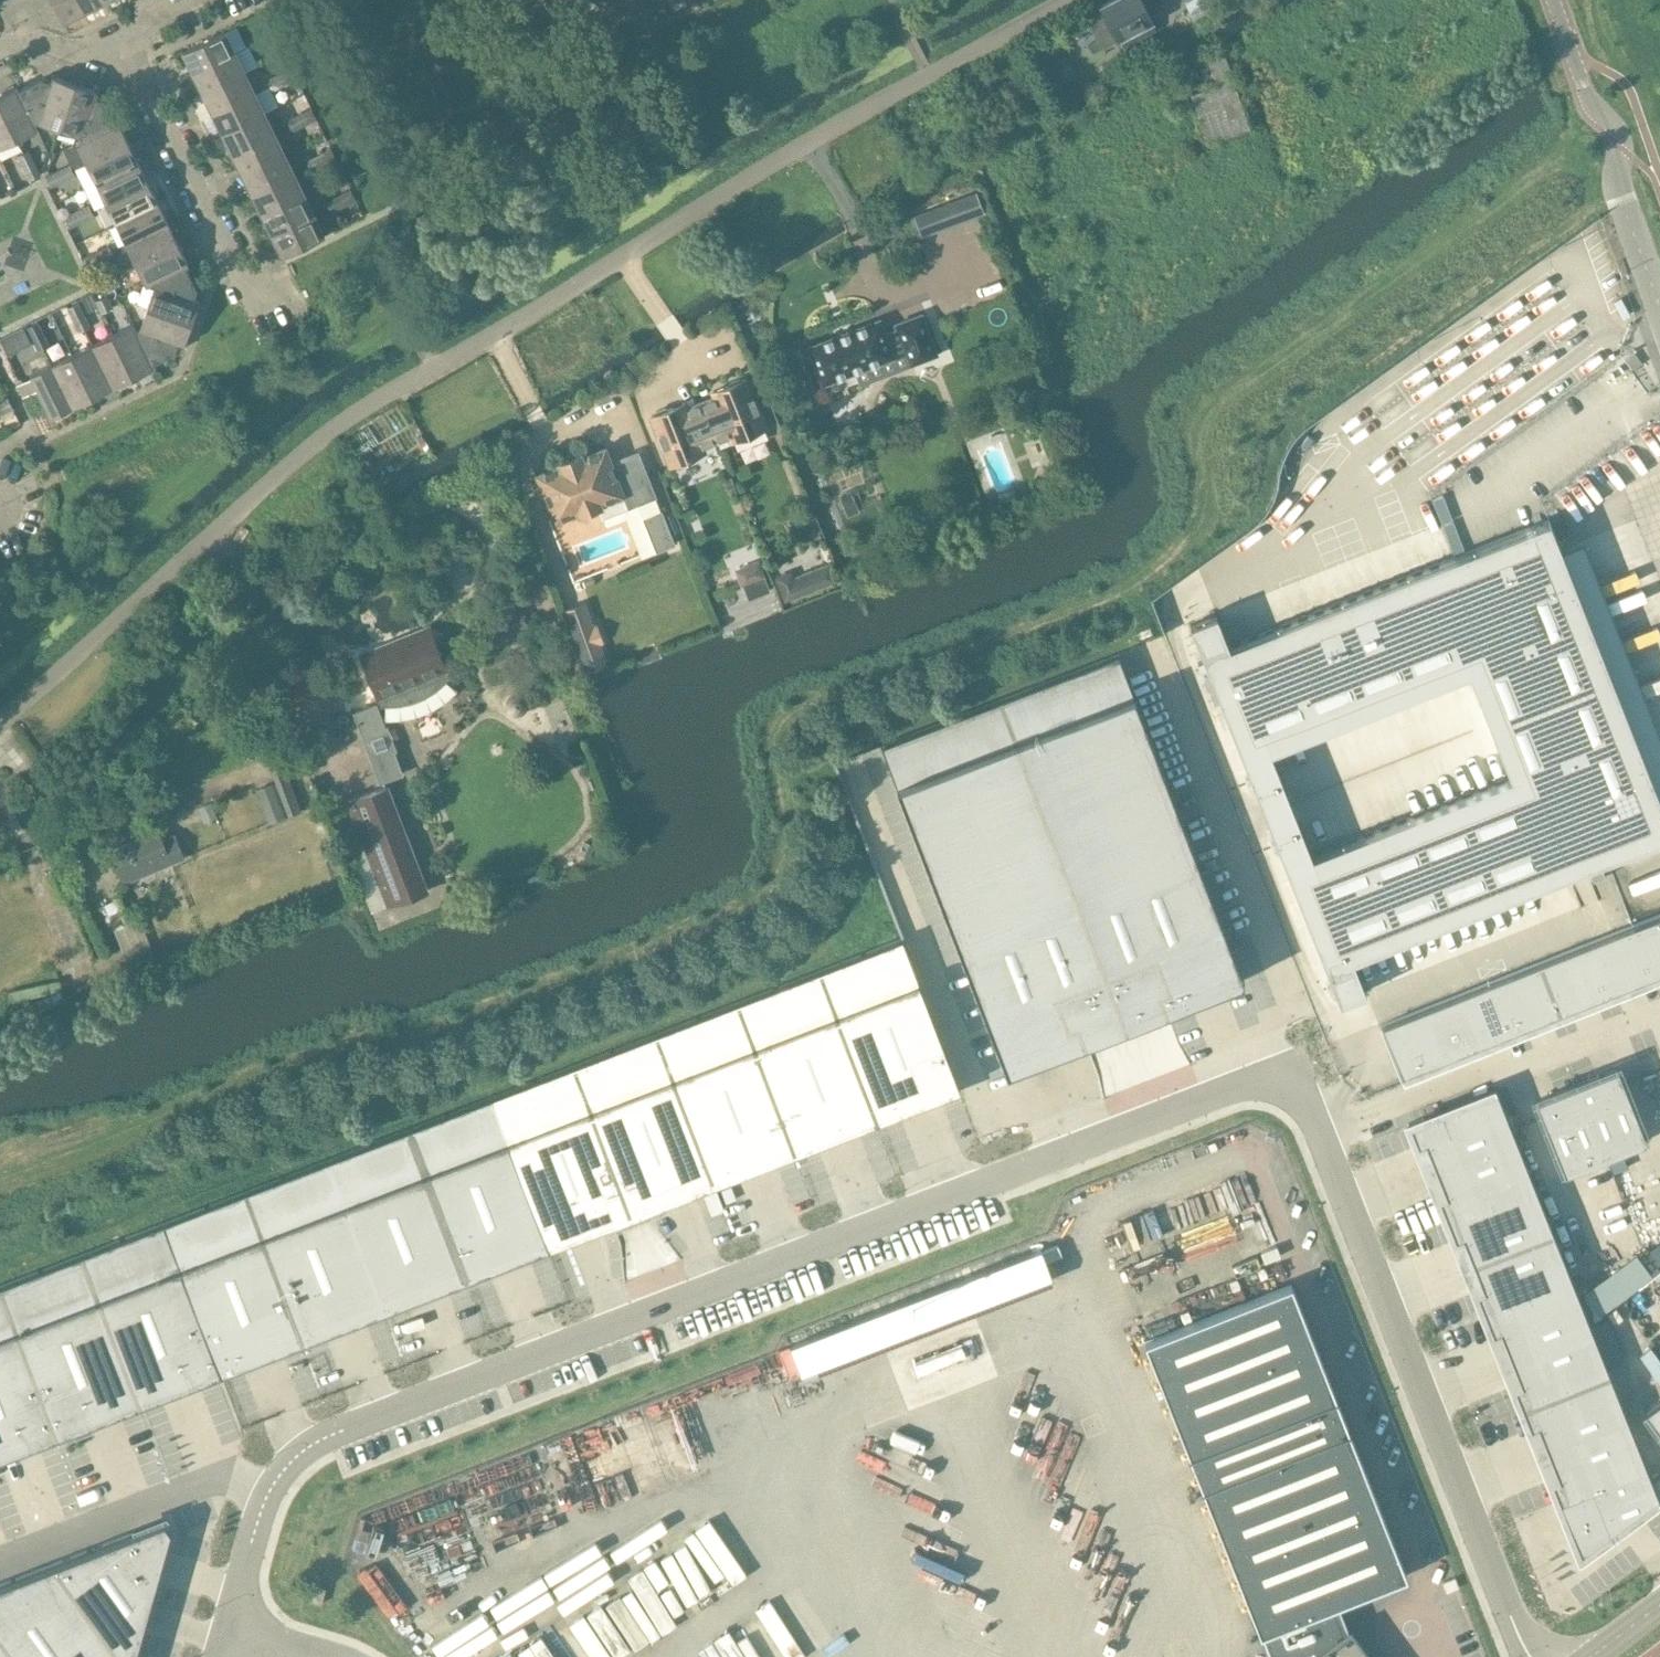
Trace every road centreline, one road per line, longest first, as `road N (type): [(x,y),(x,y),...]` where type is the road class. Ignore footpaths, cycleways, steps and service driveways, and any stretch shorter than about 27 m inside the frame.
road 1 (unclassified): [(268,1493),(300,1453),(343,1430),(1252,1083),(1285,1082),(1307,1105),(1517,1632),(1535,1656)]
road 2 (unclassified): [(0,720),(321,439),(806,143),(1068,0)]
road 3 (unclassified): [(0,1560),(223,1475),(268,1493)]
road 4 (residential): [(239,276),(122,48)]
road 5 (unclassified): [(1623,202),(1615,127),(1592,108),(1553,0)]
road 6 (unclassified): [(230,1624),(268,1493)]
road 7 (residential): [(0,47),(13,41),(122,48)]

